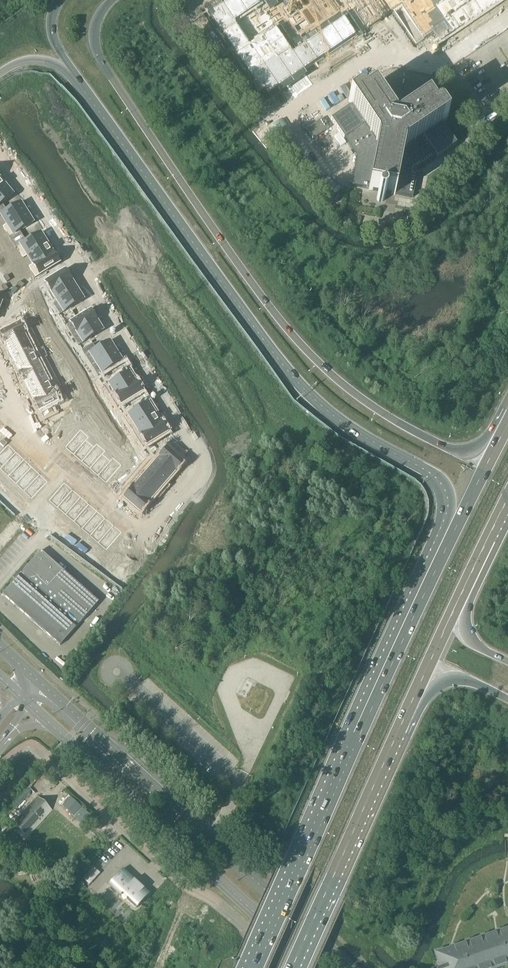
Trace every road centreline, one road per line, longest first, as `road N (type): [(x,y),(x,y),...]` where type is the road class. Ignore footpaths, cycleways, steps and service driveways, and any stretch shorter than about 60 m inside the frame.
road 1 (primary): [(507,420),(483,445),(464,452),(439,447),(359,399),(320,363),(236,261),(99,58),(96,24),(112,0)]
road 2 (residential): [(46,453),(146,545),(202,469),(0,153)]
road 3 (primary): [(77,79),(286,365),(330,409),(431,474),(455,521)]
road 4 (primary): [(455,521),(253,967)]
road 5 (primary): [(296,967),(421,689)]
road 6 (secondary): [(193,826),(36,683)]
road 7 (secondary): [(351,967),(193,826)]
road 8 (primary): [(421,689),(499,522)]
road 9 (secondary): [(178,842),(313,967)]
road 10 (unclassified): [(88,761),(72,779),(161,862),(178,842)]
road 11 (primary): [(507,662),(473,643),(463,624),(499,522)]
road 12 (secondary): [(88,761),(178,842)]

